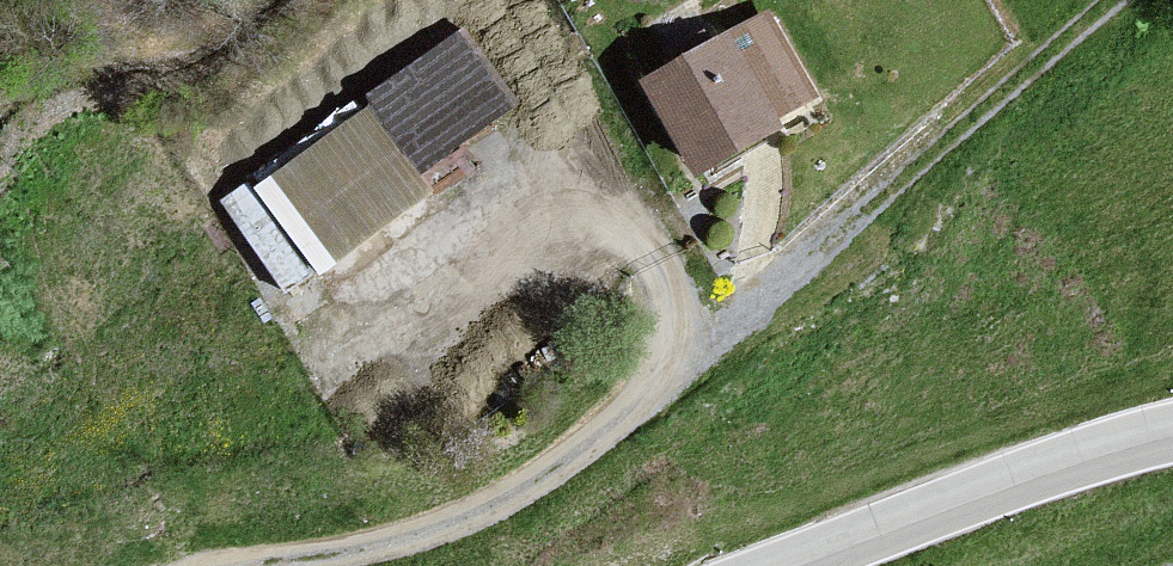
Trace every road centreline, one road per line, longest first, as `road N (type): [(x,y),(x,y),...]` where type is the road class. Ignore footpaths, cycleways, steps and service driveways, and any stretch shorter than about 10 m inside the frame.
road 1 (track): [(231,565),(314,564),(472,527),(626,432),(1136,0)]
road 2 (tertiary): [(800,565),(1080,459),(1172,435)]
road 3 (track): [(686,381),(677,281),(607,208),(458,292)]

